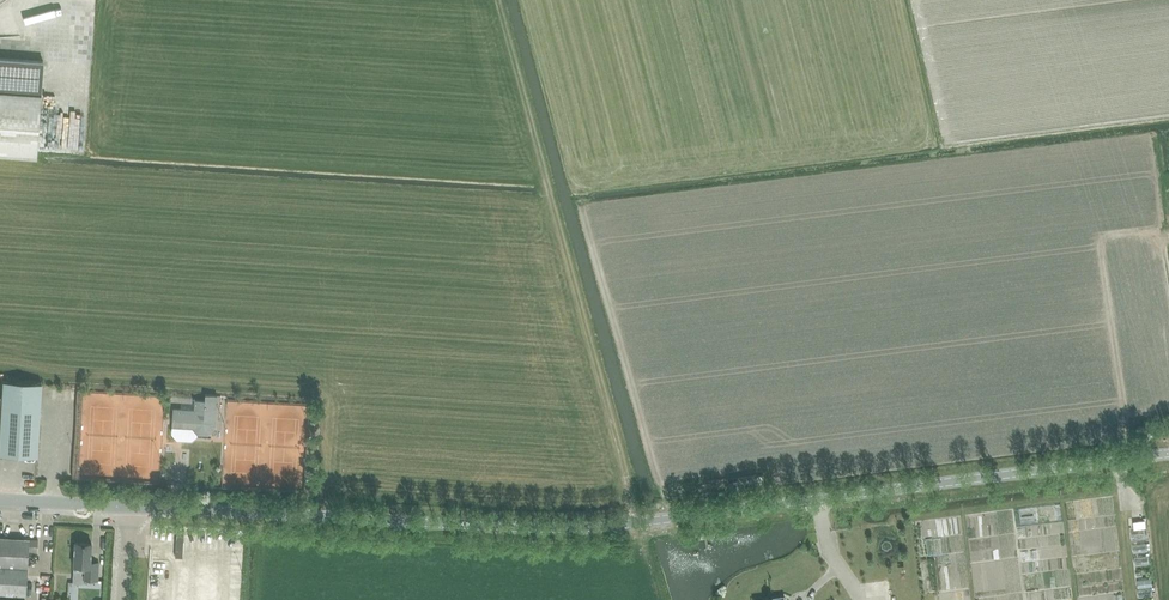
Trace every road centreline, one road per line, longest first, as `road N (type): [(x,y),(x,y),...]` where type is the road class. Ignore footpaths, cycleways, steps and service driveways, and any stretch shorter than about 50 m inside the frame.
road 1 (unclassified): [(130,508),(564,530),(1168,452)]
road 2 (unclassified): [(130,508),(0,500)]

